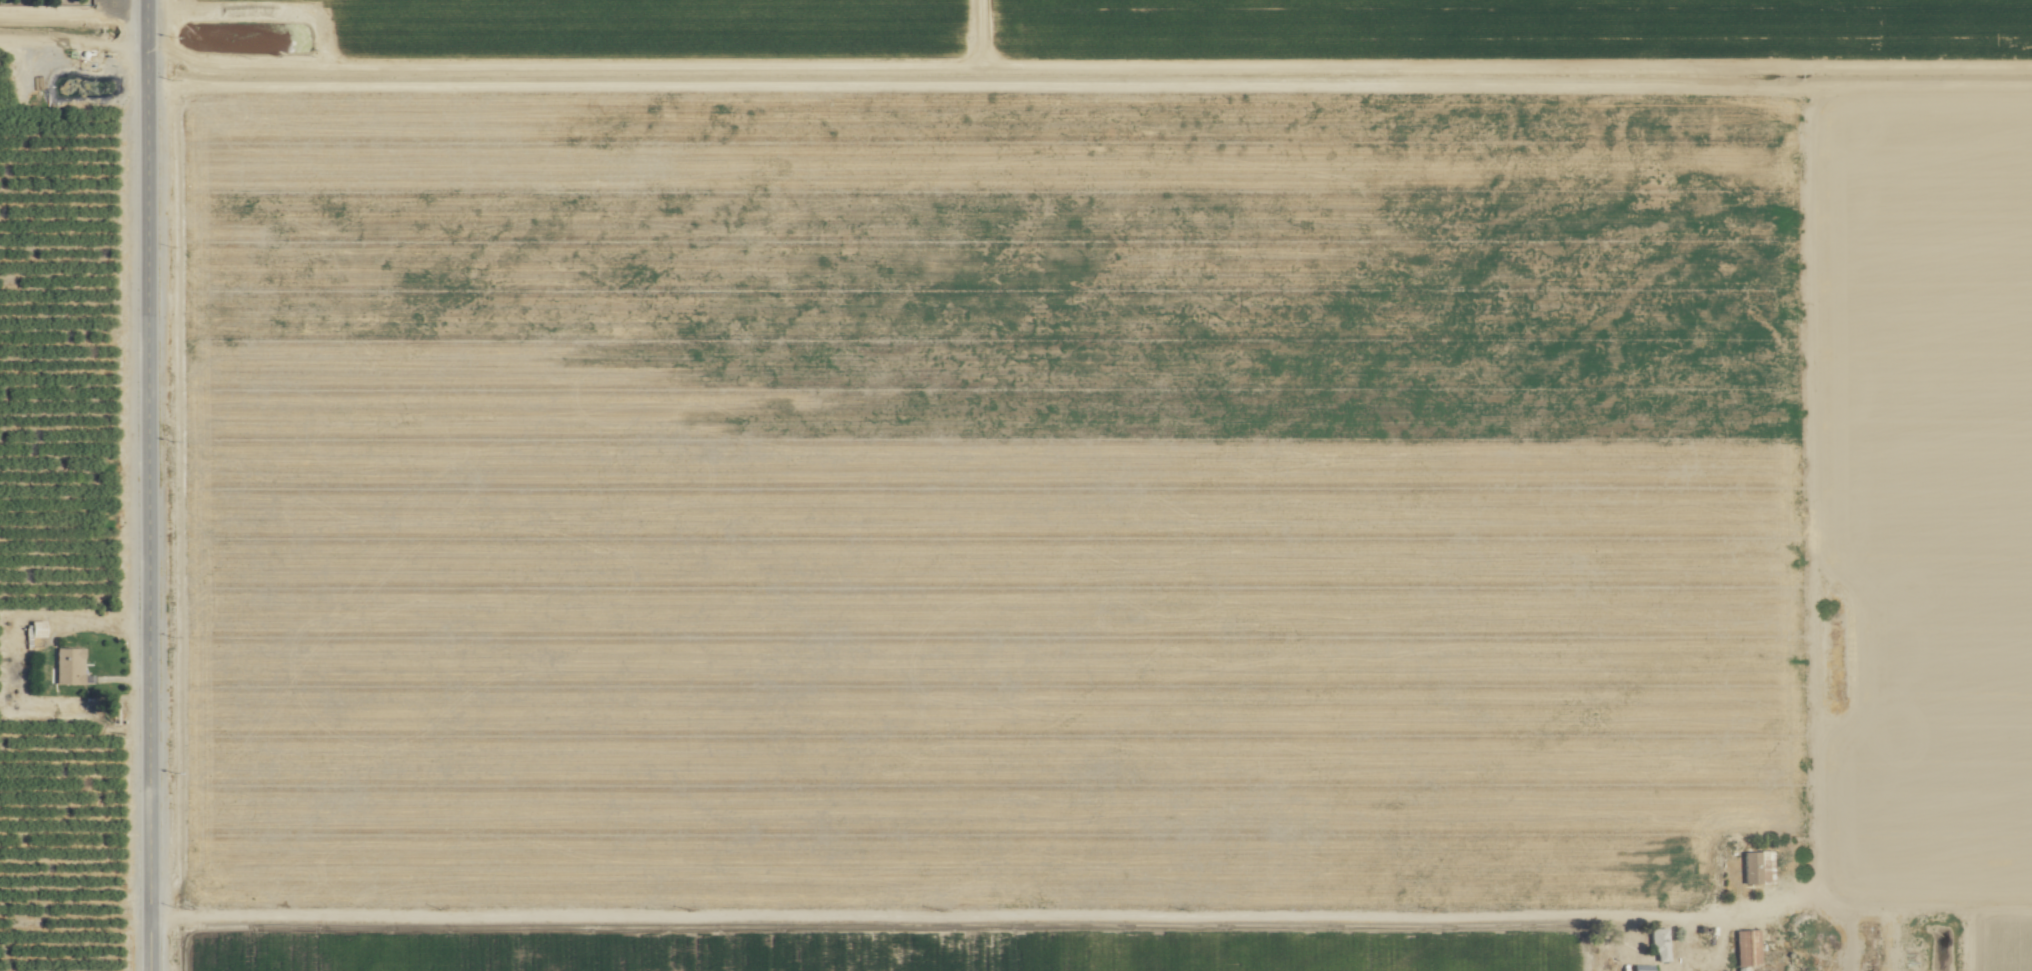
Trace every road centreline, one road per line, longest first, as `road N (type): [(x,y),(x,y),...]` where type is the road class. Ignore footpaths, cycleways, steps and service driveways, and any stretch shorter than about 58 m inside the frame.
road 1 (residential): [(148,915),(1727,916)]
road 2 (tertiary): [(145,0),(148,970)]

